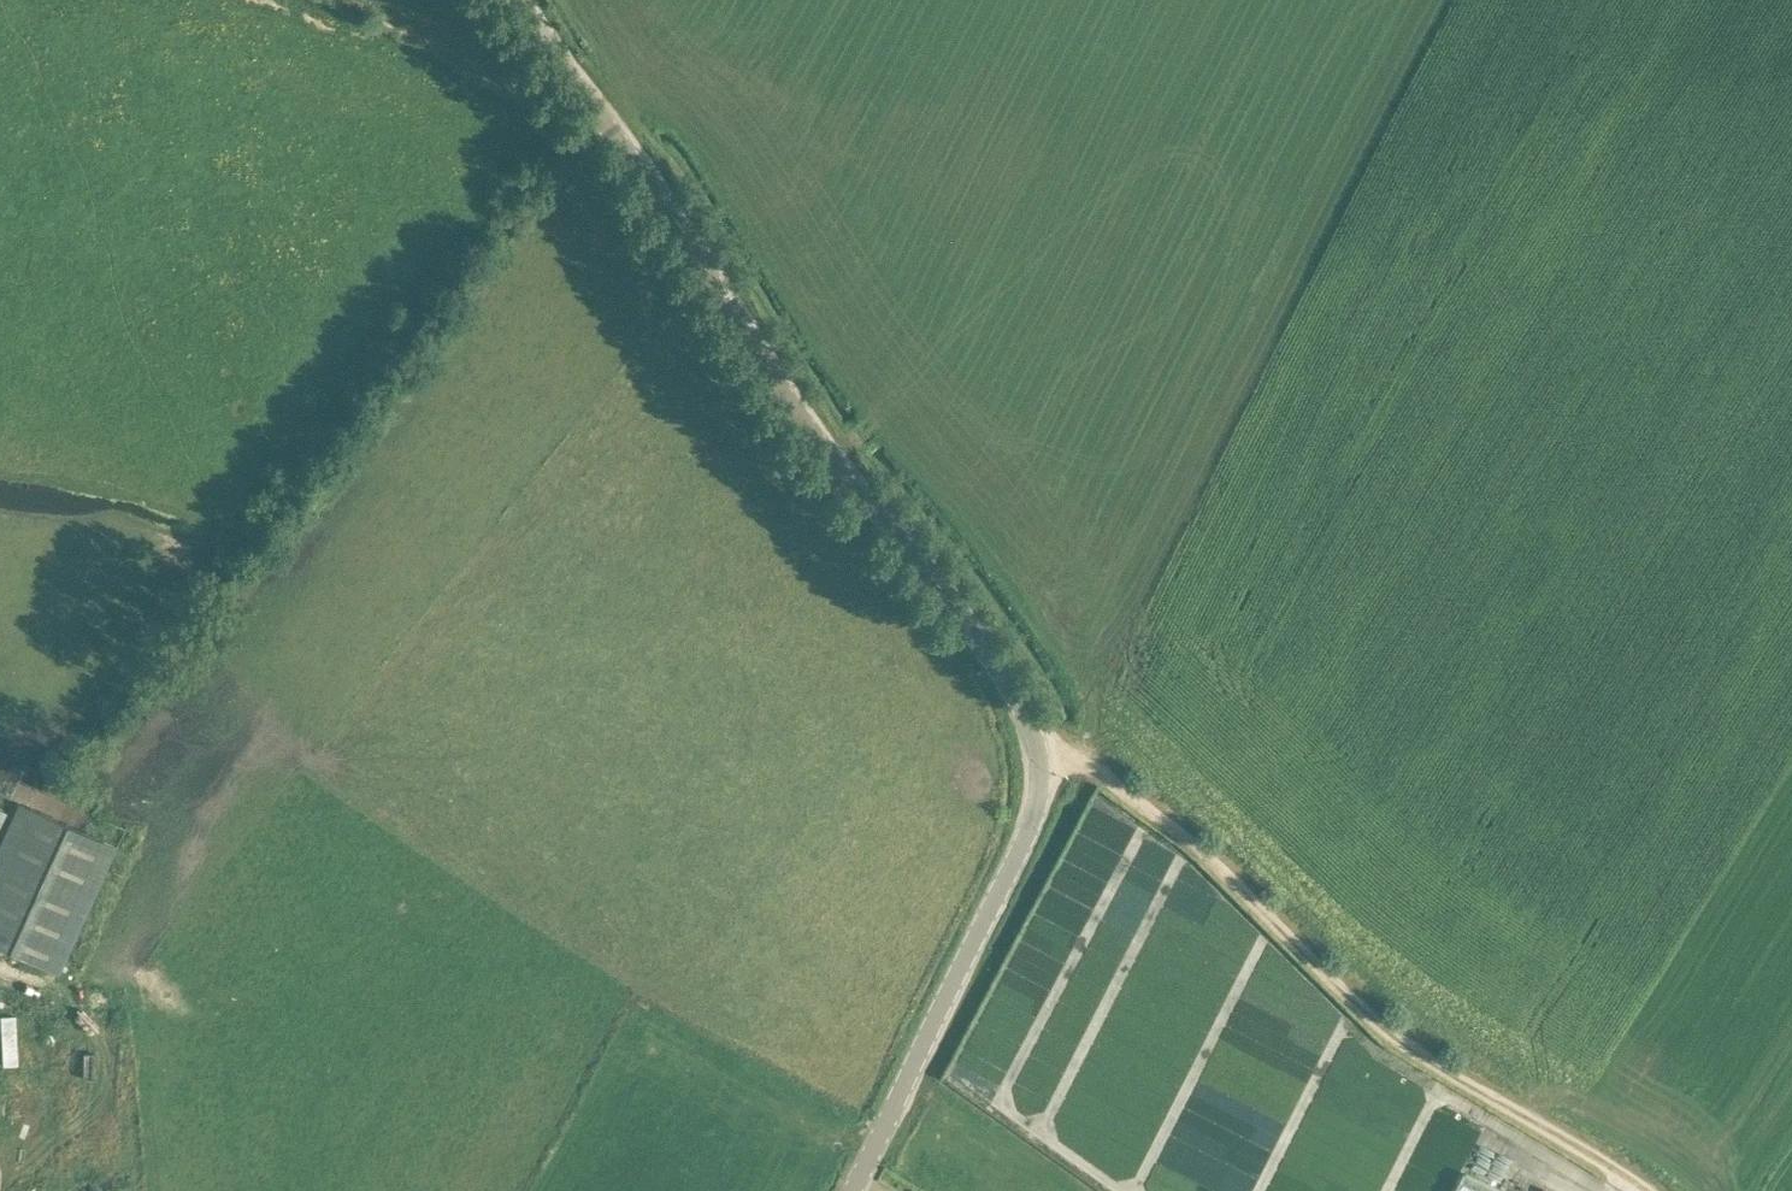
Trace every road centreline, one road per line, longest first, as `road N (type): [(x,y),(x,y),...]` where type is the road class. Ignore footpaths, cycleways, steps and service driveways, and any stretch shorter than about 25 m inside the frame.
road 1 (unclassified): [(541,0),(627,142),(993,663),(1042,760)]
road 2 (track): [(1042,760),(1098,768),(1226,868),(1380,1018),(1658,1190)]
road 3 (unclassified): [(852,1190),(1037,813),(1042,760)]

